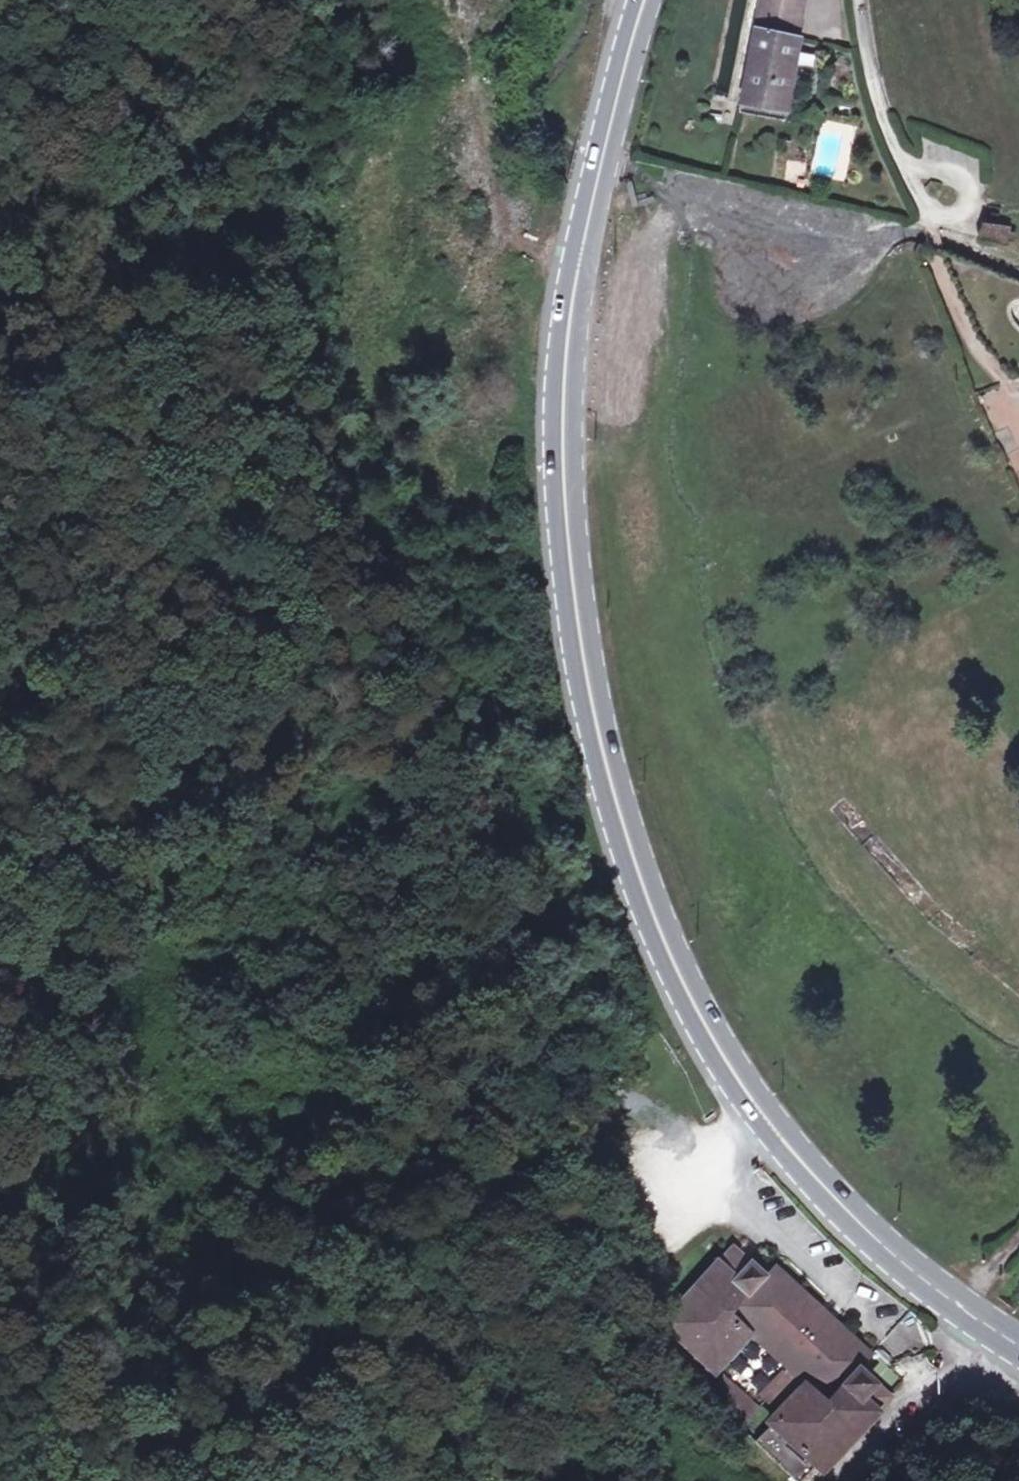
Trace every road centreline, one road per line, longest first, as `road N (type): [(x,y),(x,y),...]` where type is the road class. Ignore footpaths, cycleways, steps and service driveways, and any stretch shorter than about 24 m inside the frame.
road 1 (secondary): [(642,0),(587,203),(562,429),(585,677),(620,819),(663,937),(742,1087),(830,1192),(947,1295),(1018,1343)]
road 2 (unclassified): [(859,0),(895,157)]
road 3 (unclassified): [(895,157),(946,169),(967,186),(972,207),(961,219),(926,217)]

